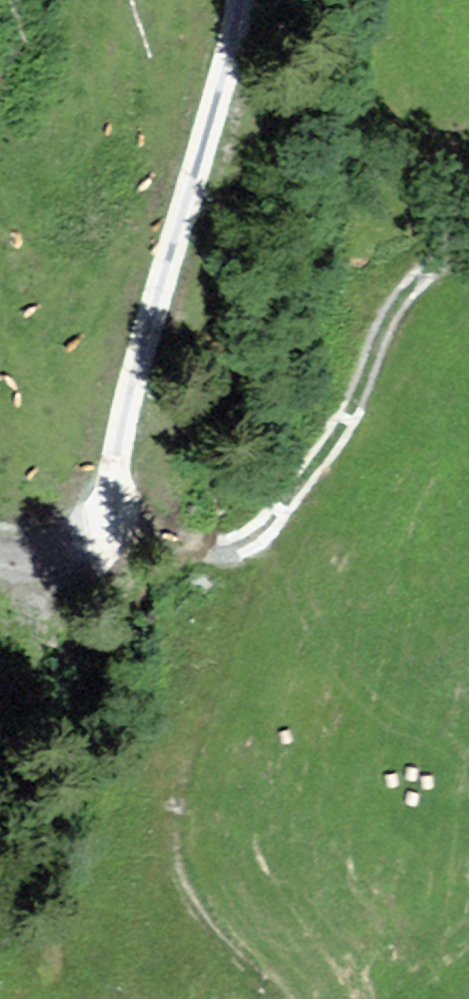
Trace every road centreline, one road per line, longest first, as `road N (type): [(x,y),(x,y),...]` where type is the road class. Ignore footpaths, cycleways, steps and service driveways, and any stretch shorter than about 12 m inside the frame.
road 1 (track): [(278,998),(196,900),(174,814),(318,465),(384,340),(442,257),(468,244)]
road 2 (track): [(0,565),(44,576),(99,554),(247,0)]

